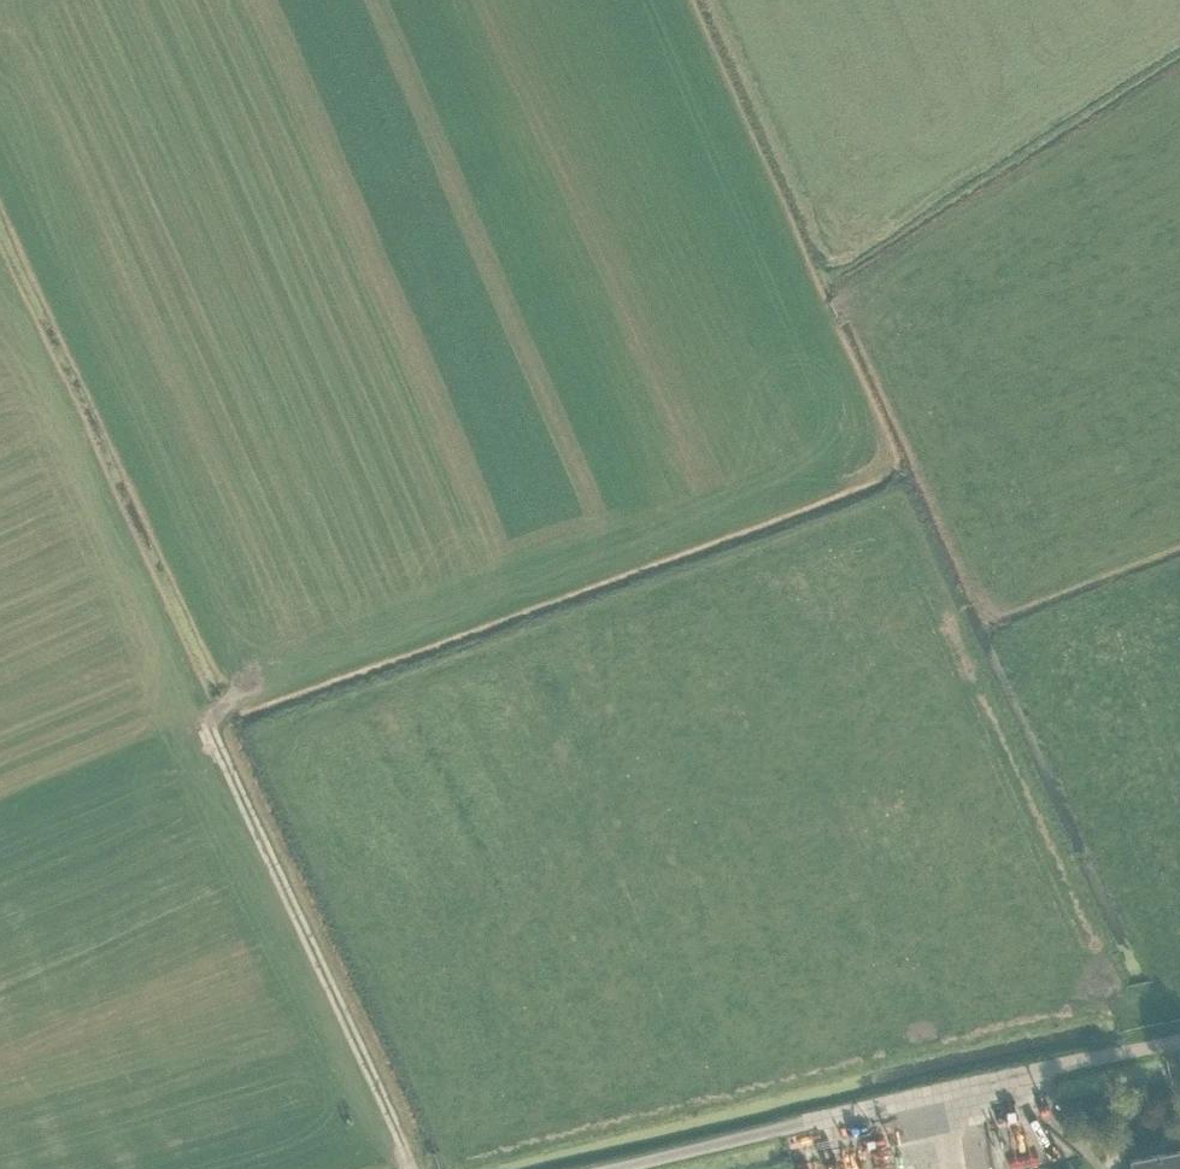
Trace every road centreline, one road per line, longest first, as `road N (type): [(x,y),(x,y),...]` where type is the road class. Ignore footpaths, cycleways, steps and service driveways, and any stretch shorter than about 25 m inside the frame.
road 1 (unclassified): [(612,1168),(1179,1039)]

